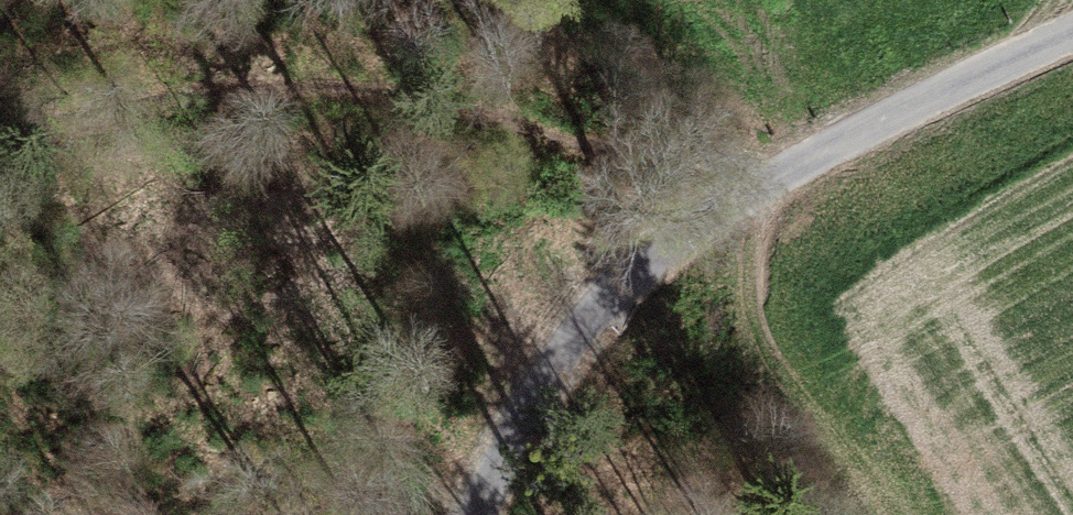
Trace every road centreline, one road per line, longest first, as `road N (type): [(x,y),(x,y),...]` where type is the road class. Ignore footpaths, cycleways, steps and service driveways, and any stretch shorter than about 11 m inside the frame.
road 1 (track): [(0,133),(271,86),(389,81),(803,162)]
road 2 (unclassified): [(479,514),(511,408),(642,254),(988,57),(1072,26)]

